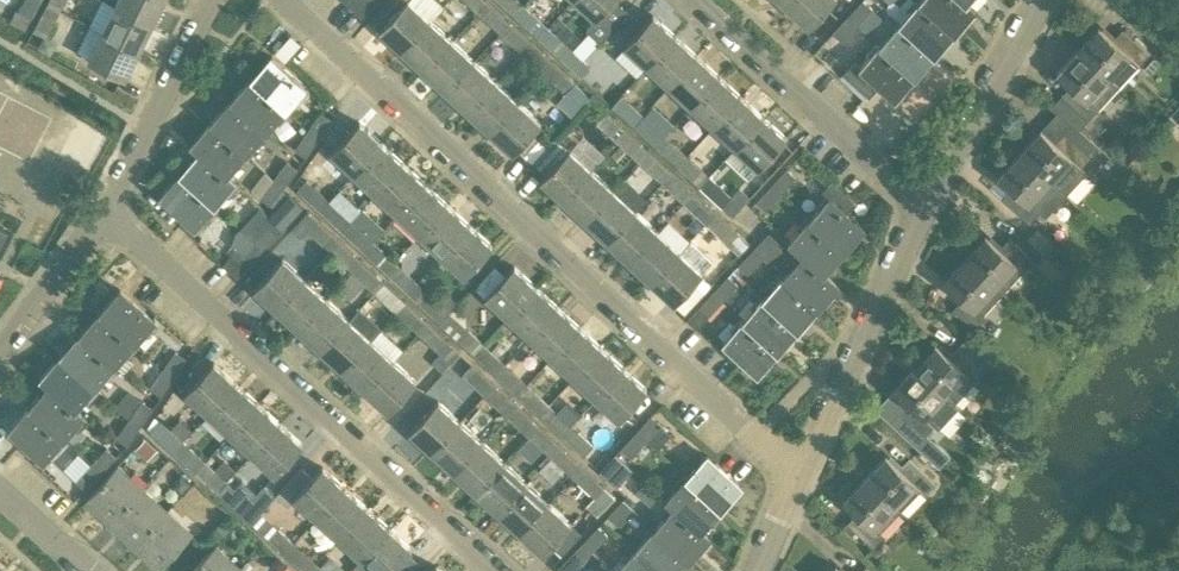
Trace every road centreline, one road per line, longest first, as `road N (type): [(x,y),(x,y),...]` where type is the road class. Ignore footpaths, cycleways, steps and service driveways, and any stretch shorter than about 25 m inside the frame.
road 1 (residential): [(805,479),(291,0)]
road 2 (residential): [(504,570),(101,204)]
road 3 (residential): [(932,208),(699,0)]
road 4 (residential): [(805,479),(932,208)]
road 5 (residential): [(932,208),(1046,0)]
road 6 (residential): [(101,204),(219,0)]
road 7 (residential): [(0,349),(101,204)]
road 8 (residential): [(0,487),(88,570)]

